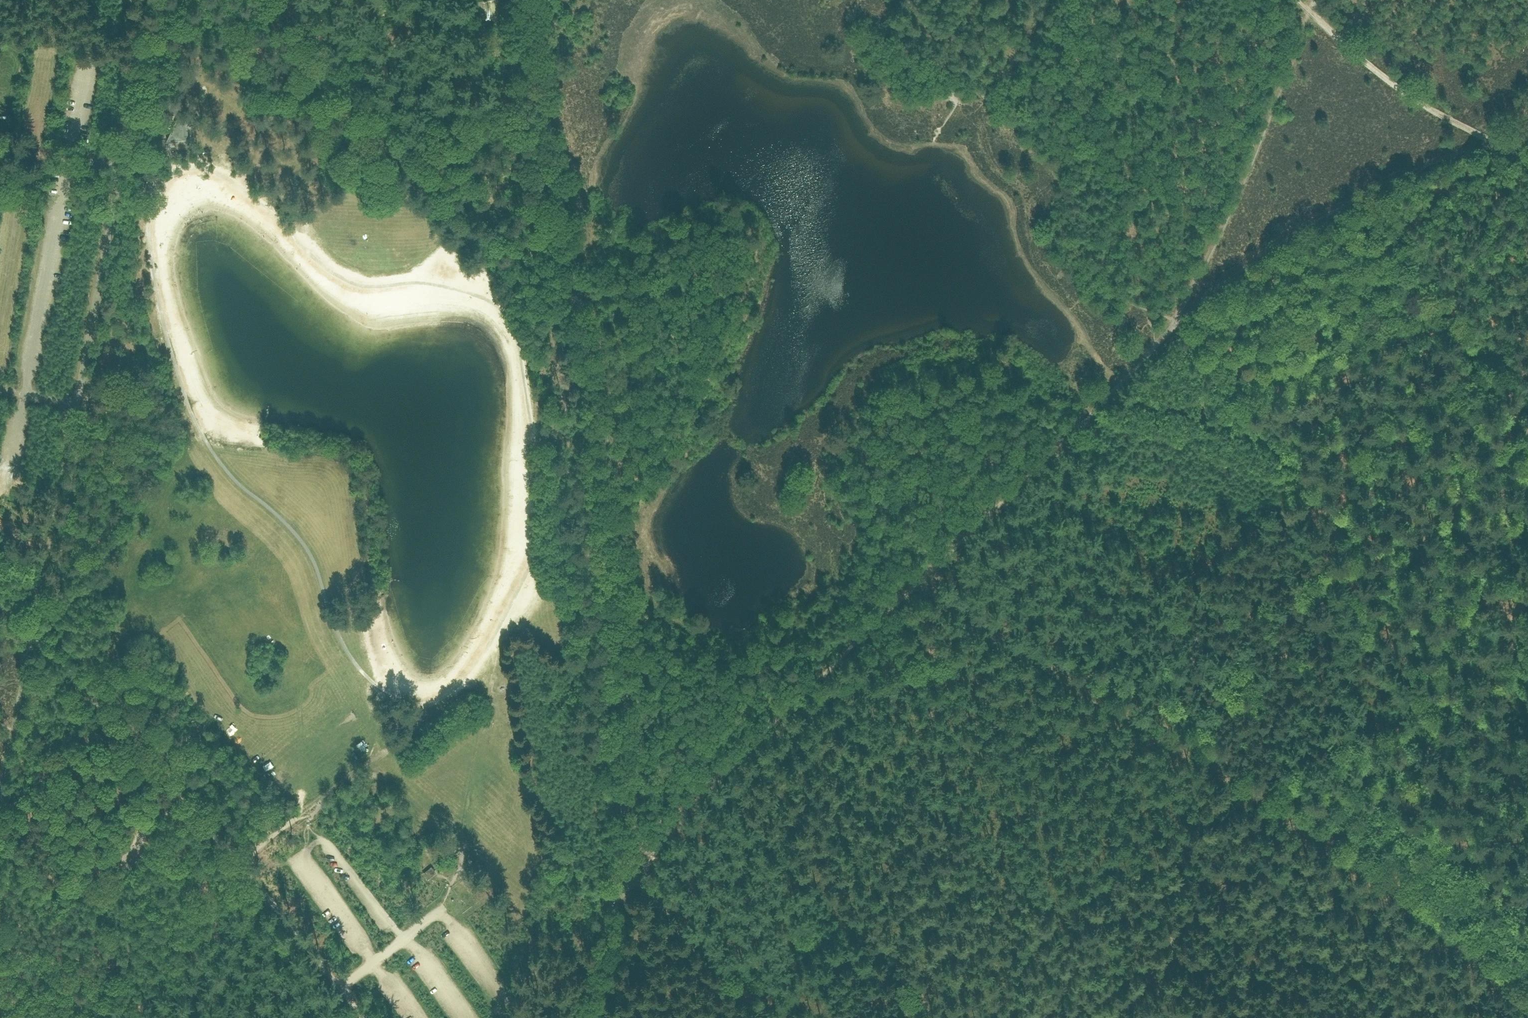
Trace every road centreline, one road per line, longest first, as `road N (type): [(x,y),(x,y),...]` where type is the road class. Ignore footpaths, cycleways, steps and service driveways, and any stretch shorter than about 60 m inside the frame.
road 1 (tertiary): [(585,1017),(619,869),(628,671),(615,513),(524,0)]
road 2 (track): [(1527,989),(1489,947),(1307,808),(1063,669),(930,575)]
road 3 (unclassified): [(47,548),(144,0)]
road 4 (track): [(1169,324),(1095,284),(1066,233),(1056,171),(927,43),(926,23),(939,0)]
road 5 (track): [(1527,426),(1448,456),(1337,424),(1276,391),(1248,389),(1217,370),(1197,330),(1169,324)]
road 6 (track): [(1063,669),(1145,599),(1271,519),(1323,458),(1337,424)]
road 7 (track): [(1493,141),(1355,199),(1169,324)]
road 8 (track): [(930,575),(1169,324)]
road 9 (track): [(1169,324),(1232,210),(1310,9)]
road 10 (track): [(695,806),(930,575)]
road 11 (track): [(0,722),(57,753),(69,791),(106,829),(130,881),(172,911),(228,933)]
road 12 (track): [(33,632),(238,862)]
road 13 (track): [(46,48),(0,302)]
road 14 (track): [(238,862),(404,740),(427,703)]
road 15 (track): [(1310,9),(1423,102),(1493,141)]
road 16 (track): [(0,784),(33,632)]
road 17 (unclassified): [(363,1017),(272,901)]
road 18 (track): [(210,951),(272,901),(238,862)]

